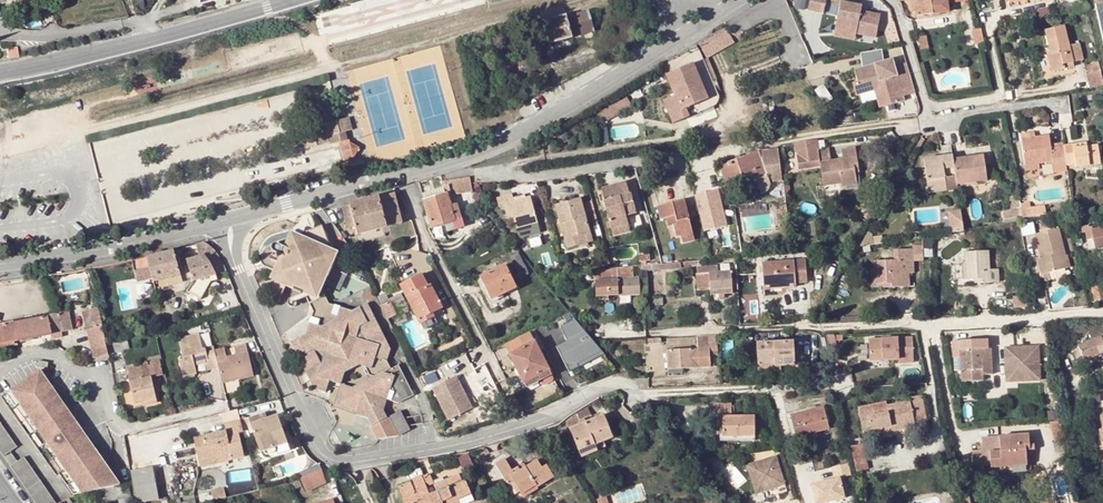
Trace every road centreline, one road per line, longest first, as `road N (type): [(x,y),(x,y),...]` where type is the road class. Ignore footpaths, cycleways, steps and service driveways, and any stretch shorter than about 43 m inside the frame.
road 1 (residential): [(832,385),(655,395),(604,384),(526,420),(369,462),(342,461),(323,451),(239,271),(238,221)]
road 2 (residential): [(1102,312),(614,332)]
road 3 (residential): [(739,0),(583,99),(447,161)]
road 4 (residential): [(238,221),(0,264)]
road 5 (residential): [(399,175),(487,355)]
road 6 (residential): [(927,118),(738,148)]
road 7 (residential): [(447,161),(480,175),(521,176),(623,162)]
road 8 (residential): [(399,175),(238,221)]
road 9 (residential): [(926,108),(999,95),(986,22),(998,14)]
road 10 (tertiary): [(151,39),(0,71)]
road 11 (tertiary): [(289,0),(151,39)]
road 12 (residential): [(0,34),(142,23)]
road 13 (residential): [(927,118),(1043,102),(1056,111)]

